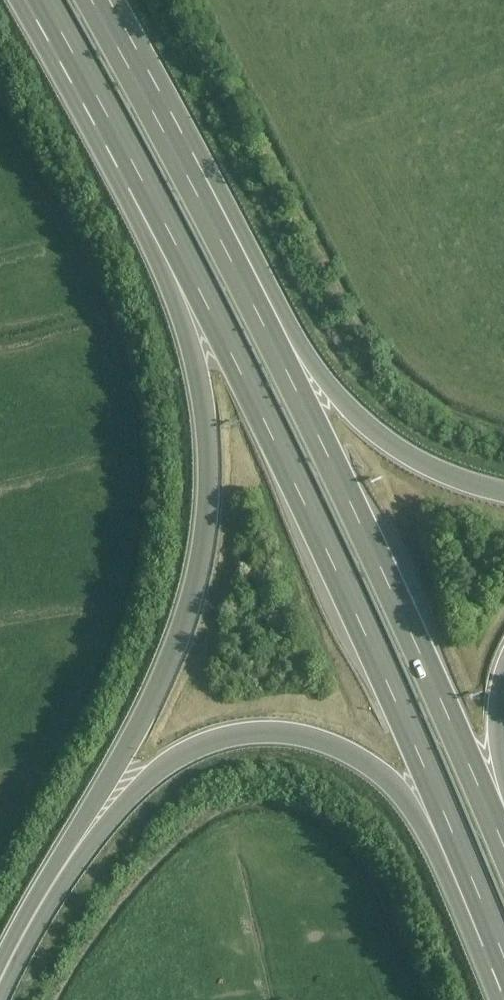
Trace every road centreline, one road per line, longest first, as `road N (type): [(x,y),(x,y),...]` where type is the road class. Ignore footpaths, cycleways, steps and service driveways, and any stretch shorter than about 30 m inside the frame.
road 1 (motorway): [(143,178),(344,583),(503,952)]
road 2 (motorway): [(503,834),(184,158)]
road 3 (motorway): [(143,178),(134,209),(189,327),(202,373),(212,469),(171,666),(70,865)]
road 4 (motorway): [(70,865),(170,763),(242,735),(317,739),(360,755),(404,791),(484,953),(503,957)]
road 5 (motorway): [(503,493),(434,471),(379,438),(301,338),(218,178),(184,158)]
road 6 (motorway): [(43,0),(143,178)]
road 7 (motorway): [(184,158),(96,0)]
road 8 (motorway): [(0,994),(70,865)]

